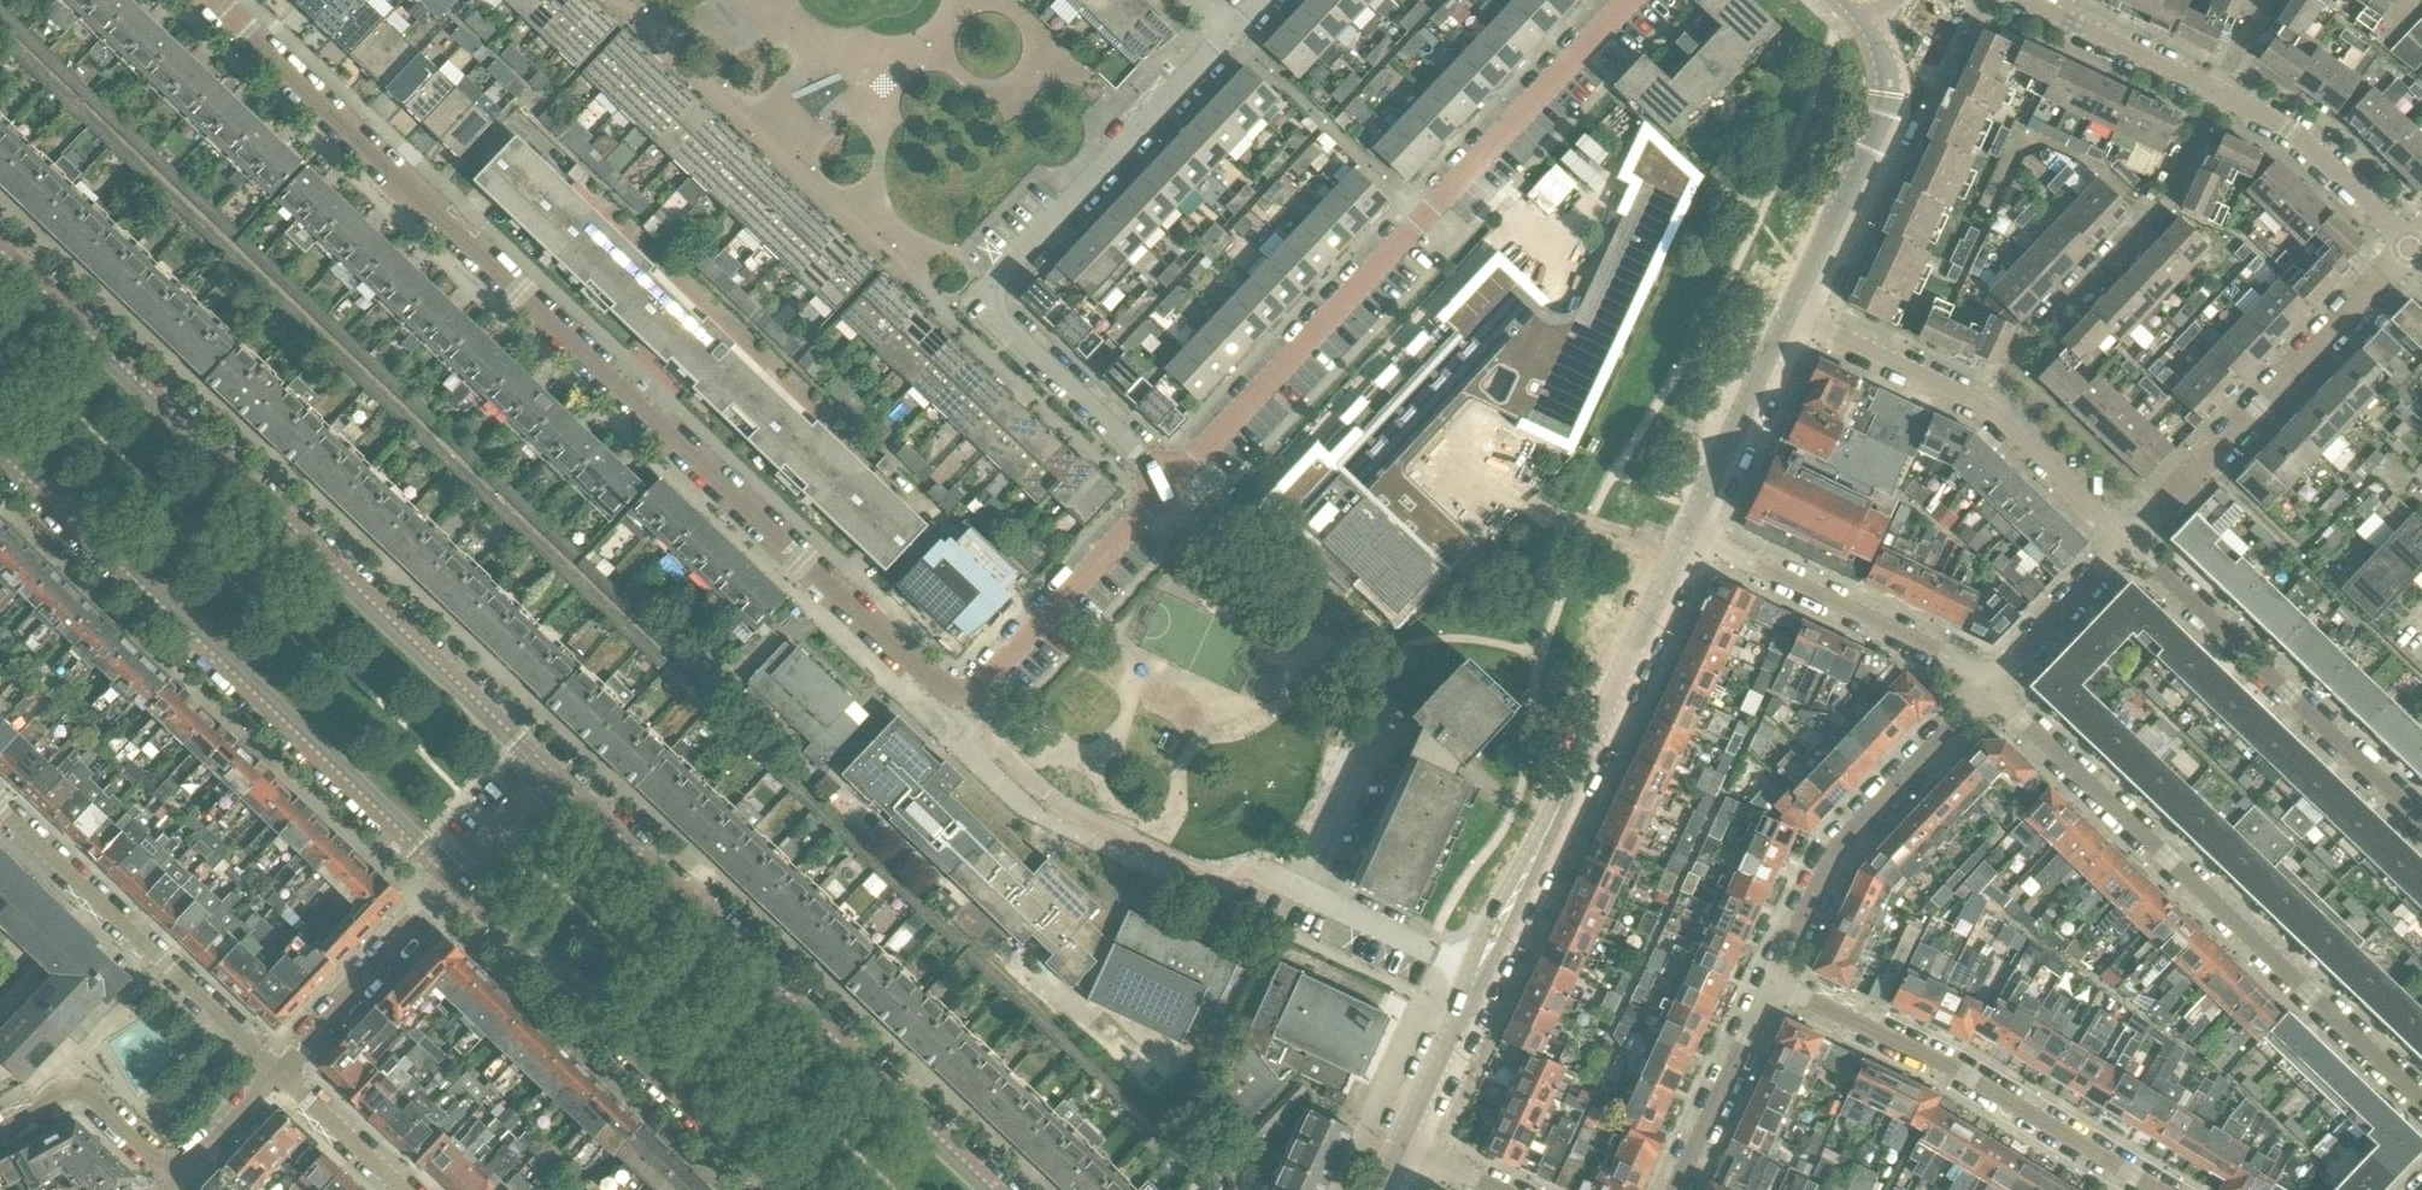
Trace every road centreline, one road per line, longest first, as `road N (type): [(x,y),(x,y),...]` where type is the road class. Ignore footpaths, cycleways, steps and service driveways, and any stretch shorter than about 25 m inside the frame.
road 1 (residential): [(970,696),(923,673),(203,0)]
road 2 (tertiary): [(552,782),(0,259)]
road 3 (residential): [(1170,480),(1628,0)]
road 4 (tertiary): [(0,443),(464,879)]
road 5 (residential): [(1170,480),(983,309),(1236,39)]
road 6 (residential): [(1986,688),(2421,1101)]
road 7 (tertiary): [(980,1189),(552,782)]
road 8 (tertiary): [(1478,973),(1689,530)]
road 9 (tertiary): [(464,879),(794,1189)]
road 10 (residential): [(2157,1189),(1955,1071),(1774,983)]
road 11 (residential): [(2421,822),(2125,539)]
road 12 (residential): [(2125,539),(2409,247)]
road 13 (residential): [(1992,411),(2021,344),(2062,296),(2105,273),(2161,214),(2217,93)]
road 14 (residential): [(277,1070),(0,816)]
road 15 (residential): [(1774,983),(1838,847),(1986,688)]
road 16 (residential): [(1689,530),(1939,651),(1986,688)]
road 17 (tertiary): [(1789,318),(1885,114),(1887,67),(1870,26)]
road 18 (residential): [(970,696),(1170,480)]
road 19 (residential): [(277,1070),(464,879)]
road 20 (residential): [(2409,247),(2287,130),(2217,93)]
road 21 (tertiary): [(1689,530),(1789,318)]
road 22 (residential): [(1675,1189),(1774,983)]
road 23 (residential): [(1992,411),(1789,318)]
road 24 (residential): [(2217,93),(2019,0)]
road 25 (residential): [(1986,688),(2125,539)]
road 26 (tertiary): [(1401,1146),(1478,973)]
road 27 (residential): [(1313,898),(1389,729)]
road 28 (residential): [(2125,539),(1992,411)]
road 29 (residential): [(1478,973),(1313,898)]
road 30 (residential): [(401,1189),(277,1070)]
road 31 (residential): [(168,1185),(277,1070)]
road 32 (residential): [(168,1185),(72,1087)]
road 33 (residential): [(464,879),(552,782)]

